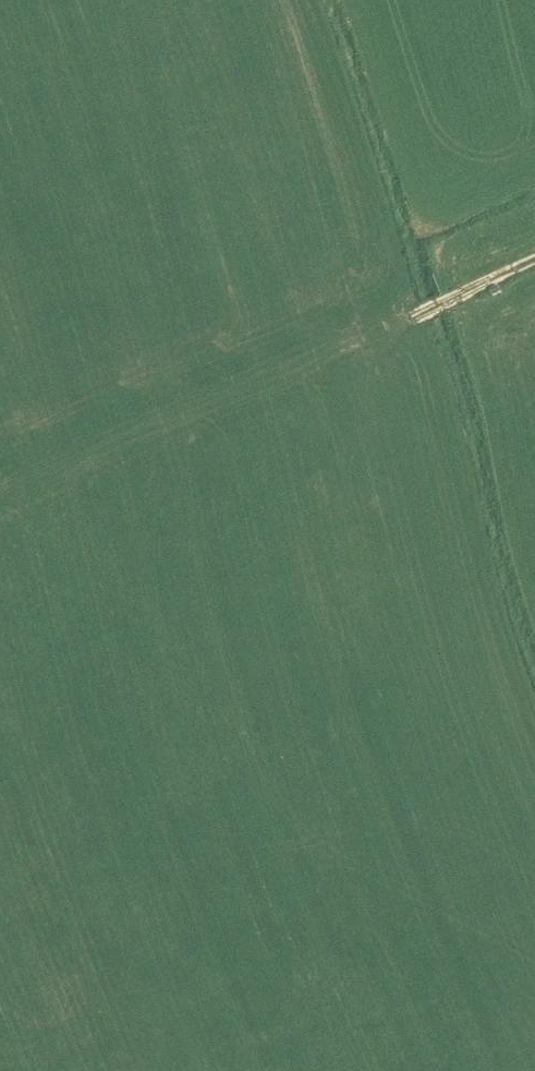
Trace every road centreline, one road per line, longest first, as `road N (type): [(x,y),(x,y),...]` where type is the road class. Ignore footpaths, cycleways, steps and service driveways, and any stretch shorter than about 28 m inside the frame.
road 1 (track): [(375,334),(534,261)]

